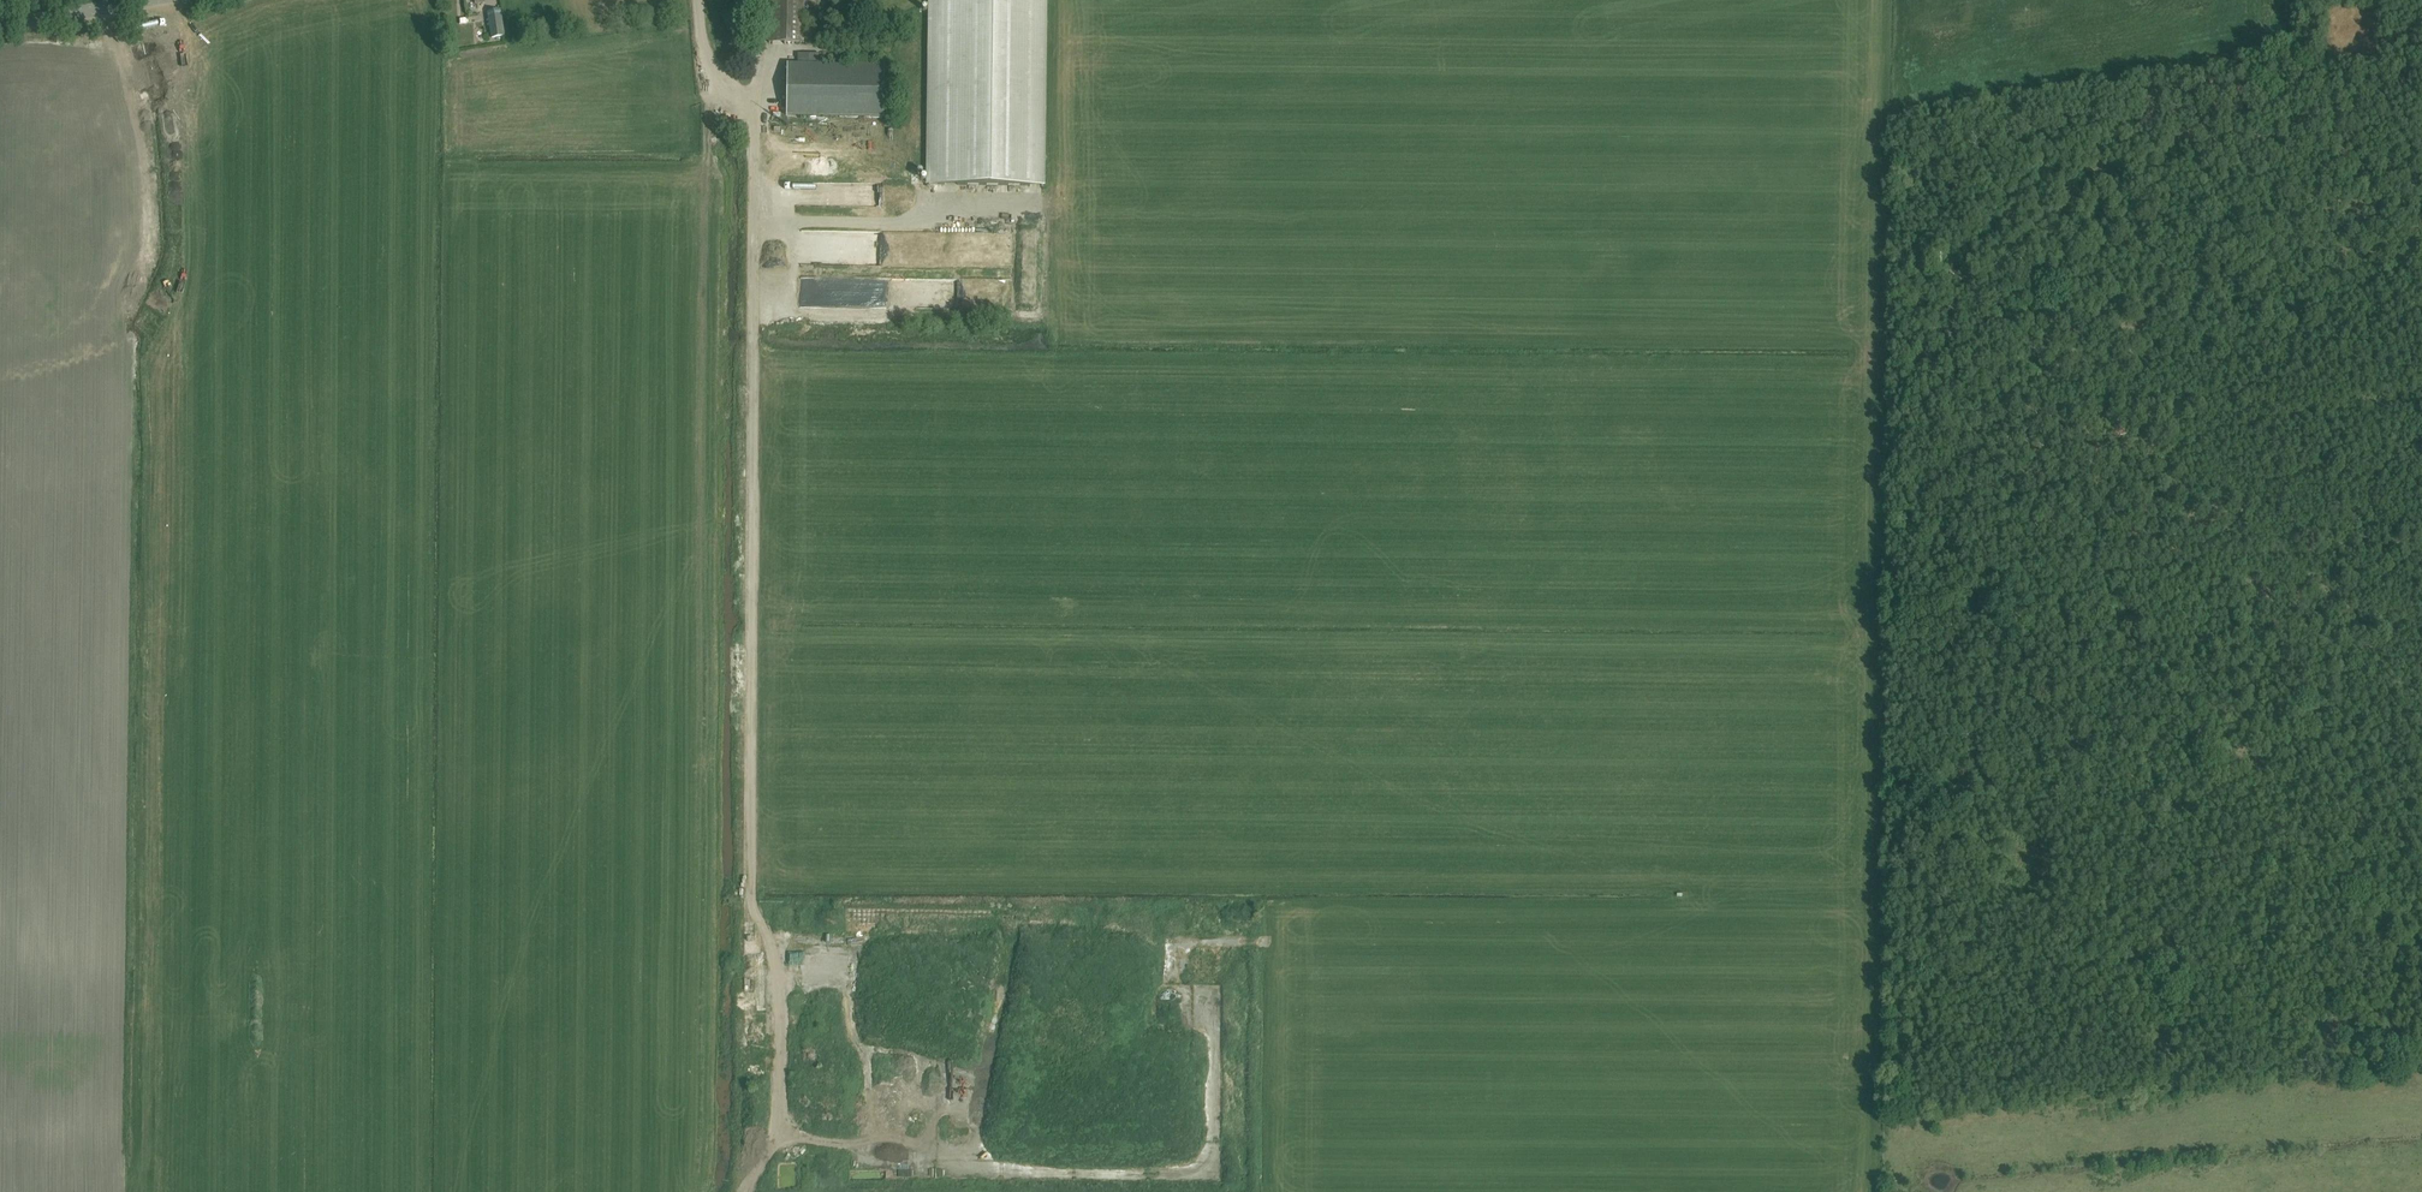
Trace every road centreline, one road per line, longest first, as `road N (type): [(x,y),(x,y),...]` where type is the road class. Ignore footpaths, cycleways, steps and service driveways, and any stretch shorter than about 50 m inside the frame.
road 1 (track): [(762,924),(778,993),(784,1139),(747,1191)]
road 2 (tertiary): [(0,29),(149,0)]

